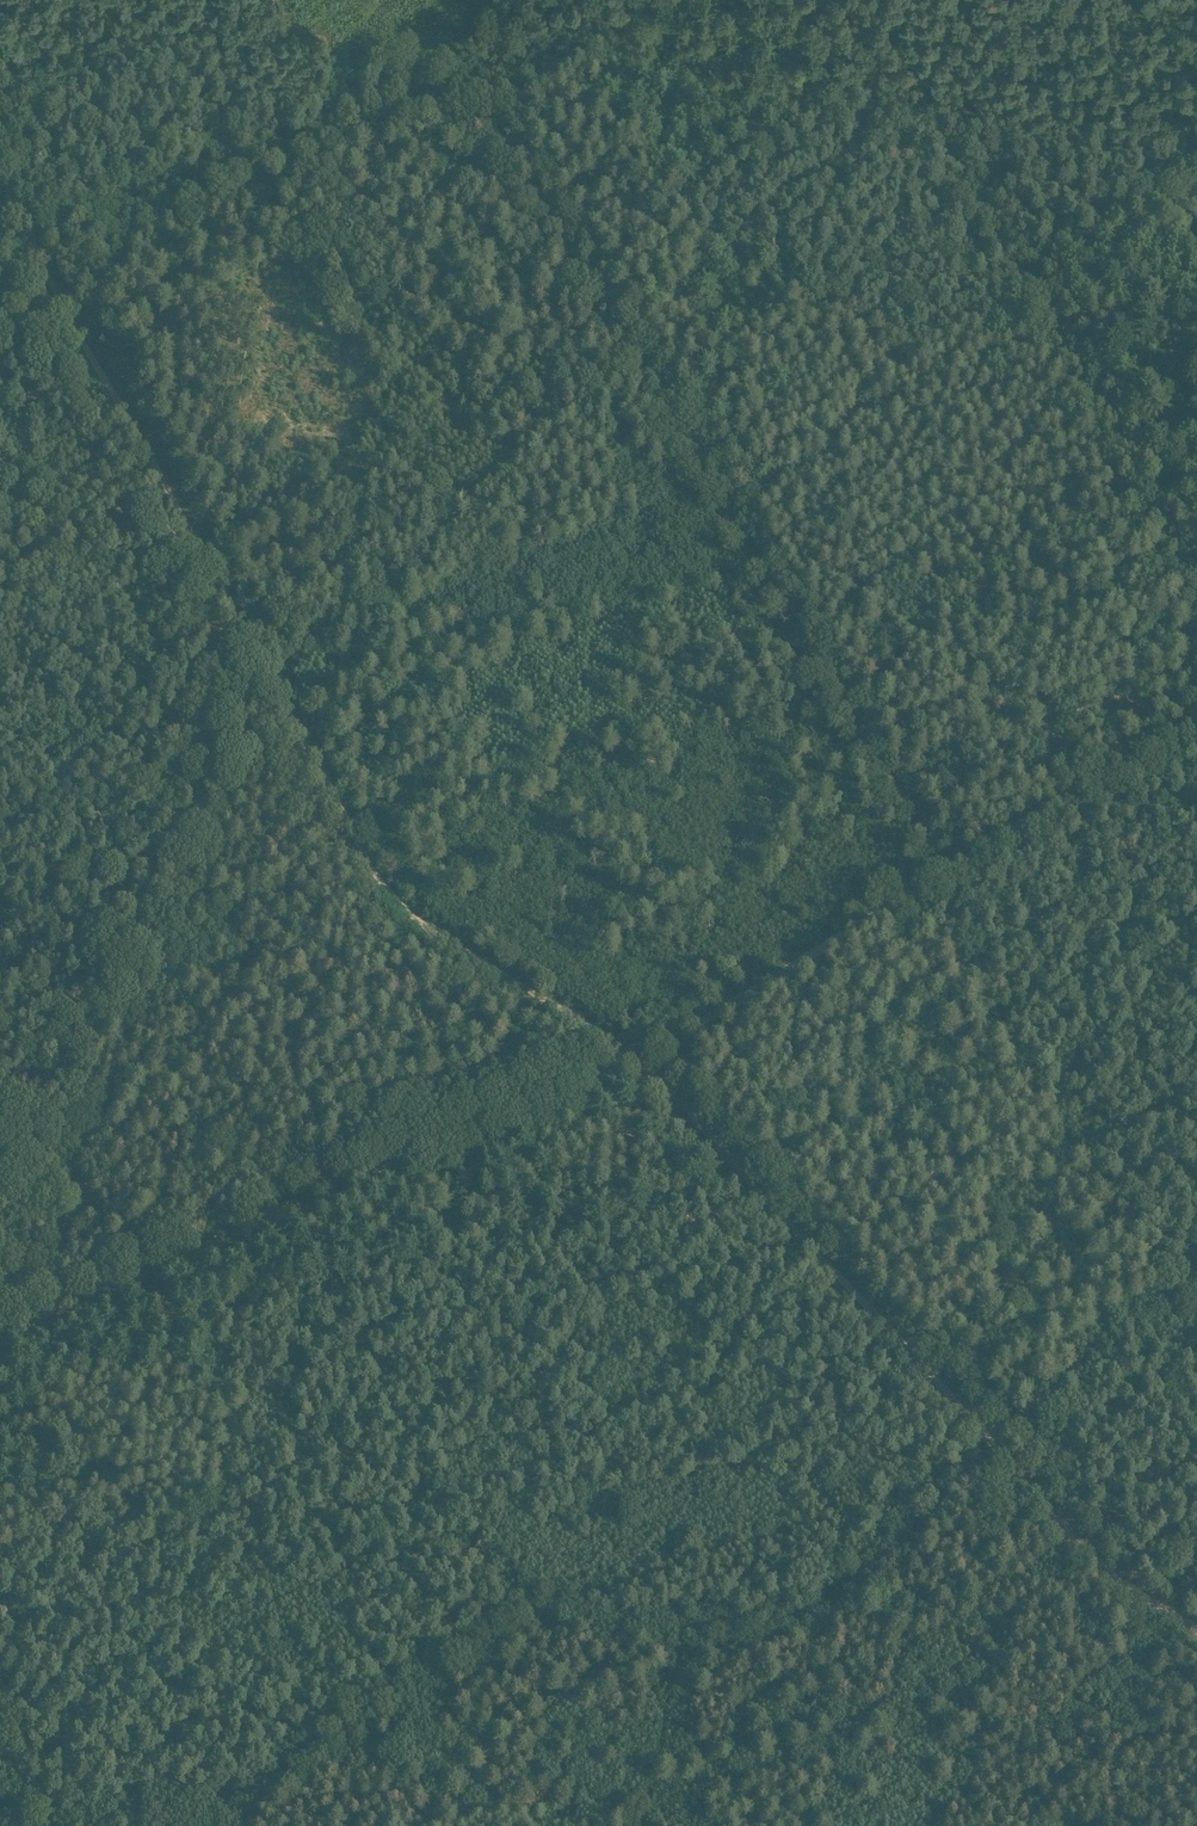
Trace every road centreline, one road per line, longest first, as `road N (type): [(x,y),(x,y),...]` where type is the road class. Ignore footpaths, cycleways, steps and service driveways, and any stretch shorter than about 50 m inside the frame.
road 1 (track): [(629,1056),(615,1074),(0,1339)]
road 2 (track): [(1196,719),(649,1056),(629,1056)]
road 3 (track): [(266,666),(377,882),(438,937),(629,1056)]
road 4 (track): [(997,1440),(629,1056)]
road 5 (track): [(36,238),(266,666)]
road 6 (track): [(712,481),(487,95)]
road 7 (track): [(36,238),(66,222),(462,108)]
road 8 (track): [(949,872),(725,502)]
road 9 (track): [(997,1440),(1078,1541),(1196,1629)]
road 10 (track): [(462,108),(647,0)]

